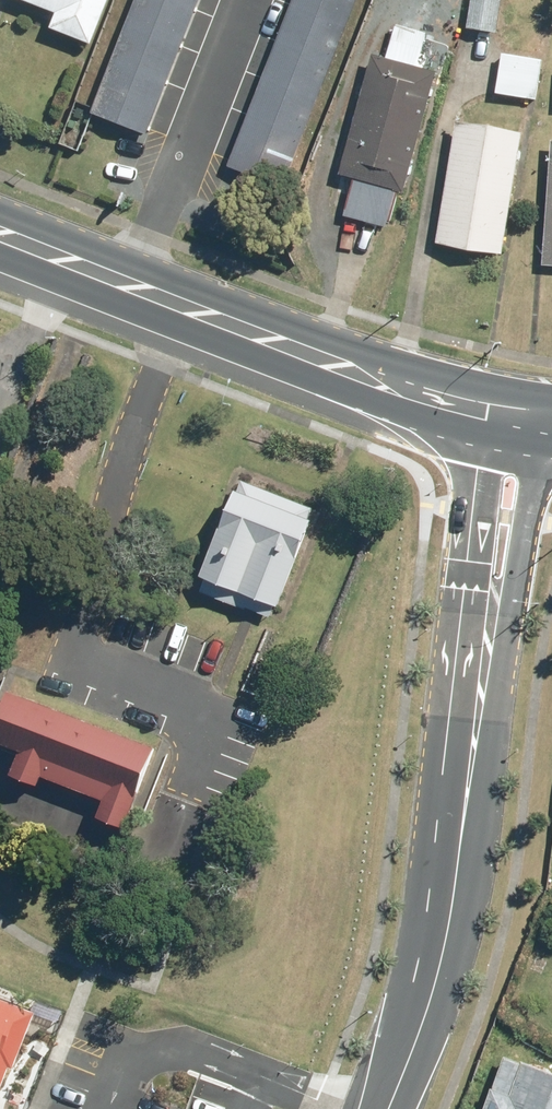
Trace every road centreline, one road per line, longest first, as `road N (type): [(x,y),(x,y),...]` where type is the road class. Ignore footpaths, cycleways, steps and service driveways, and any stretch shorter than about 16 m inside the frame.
road 1 (primary): [(0,235),(334,366),(483,412)]
road 2 (residential): [(387,1108),(441,961),(472,759)]
road 3 (residential): [(472,759),(463,653),(483,412)]
road 4 (residential): [(539,424),(506,654),(472,759)]

